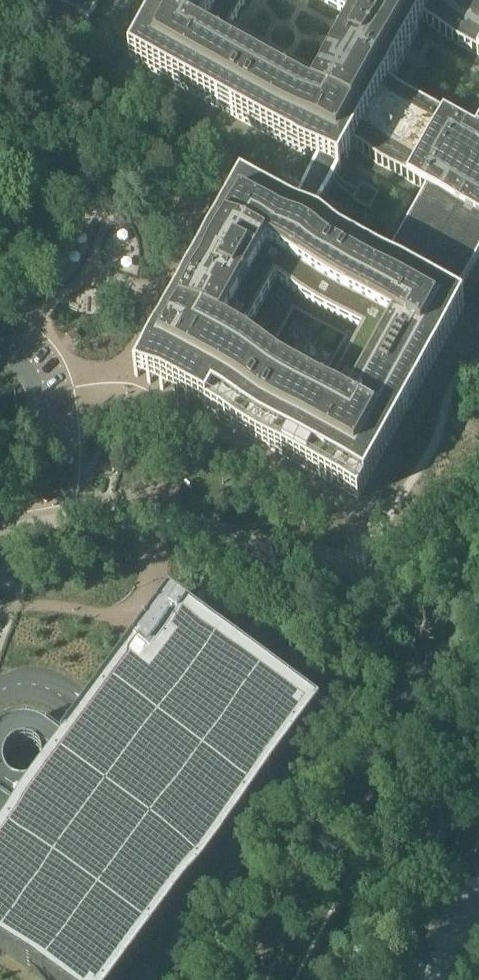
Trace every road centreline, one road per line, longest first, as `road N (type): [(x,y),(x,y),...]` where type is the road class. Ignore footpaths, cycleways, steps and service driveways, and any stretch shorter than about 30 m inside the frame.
road 1 (residential): [(257,979),(478,573)]

